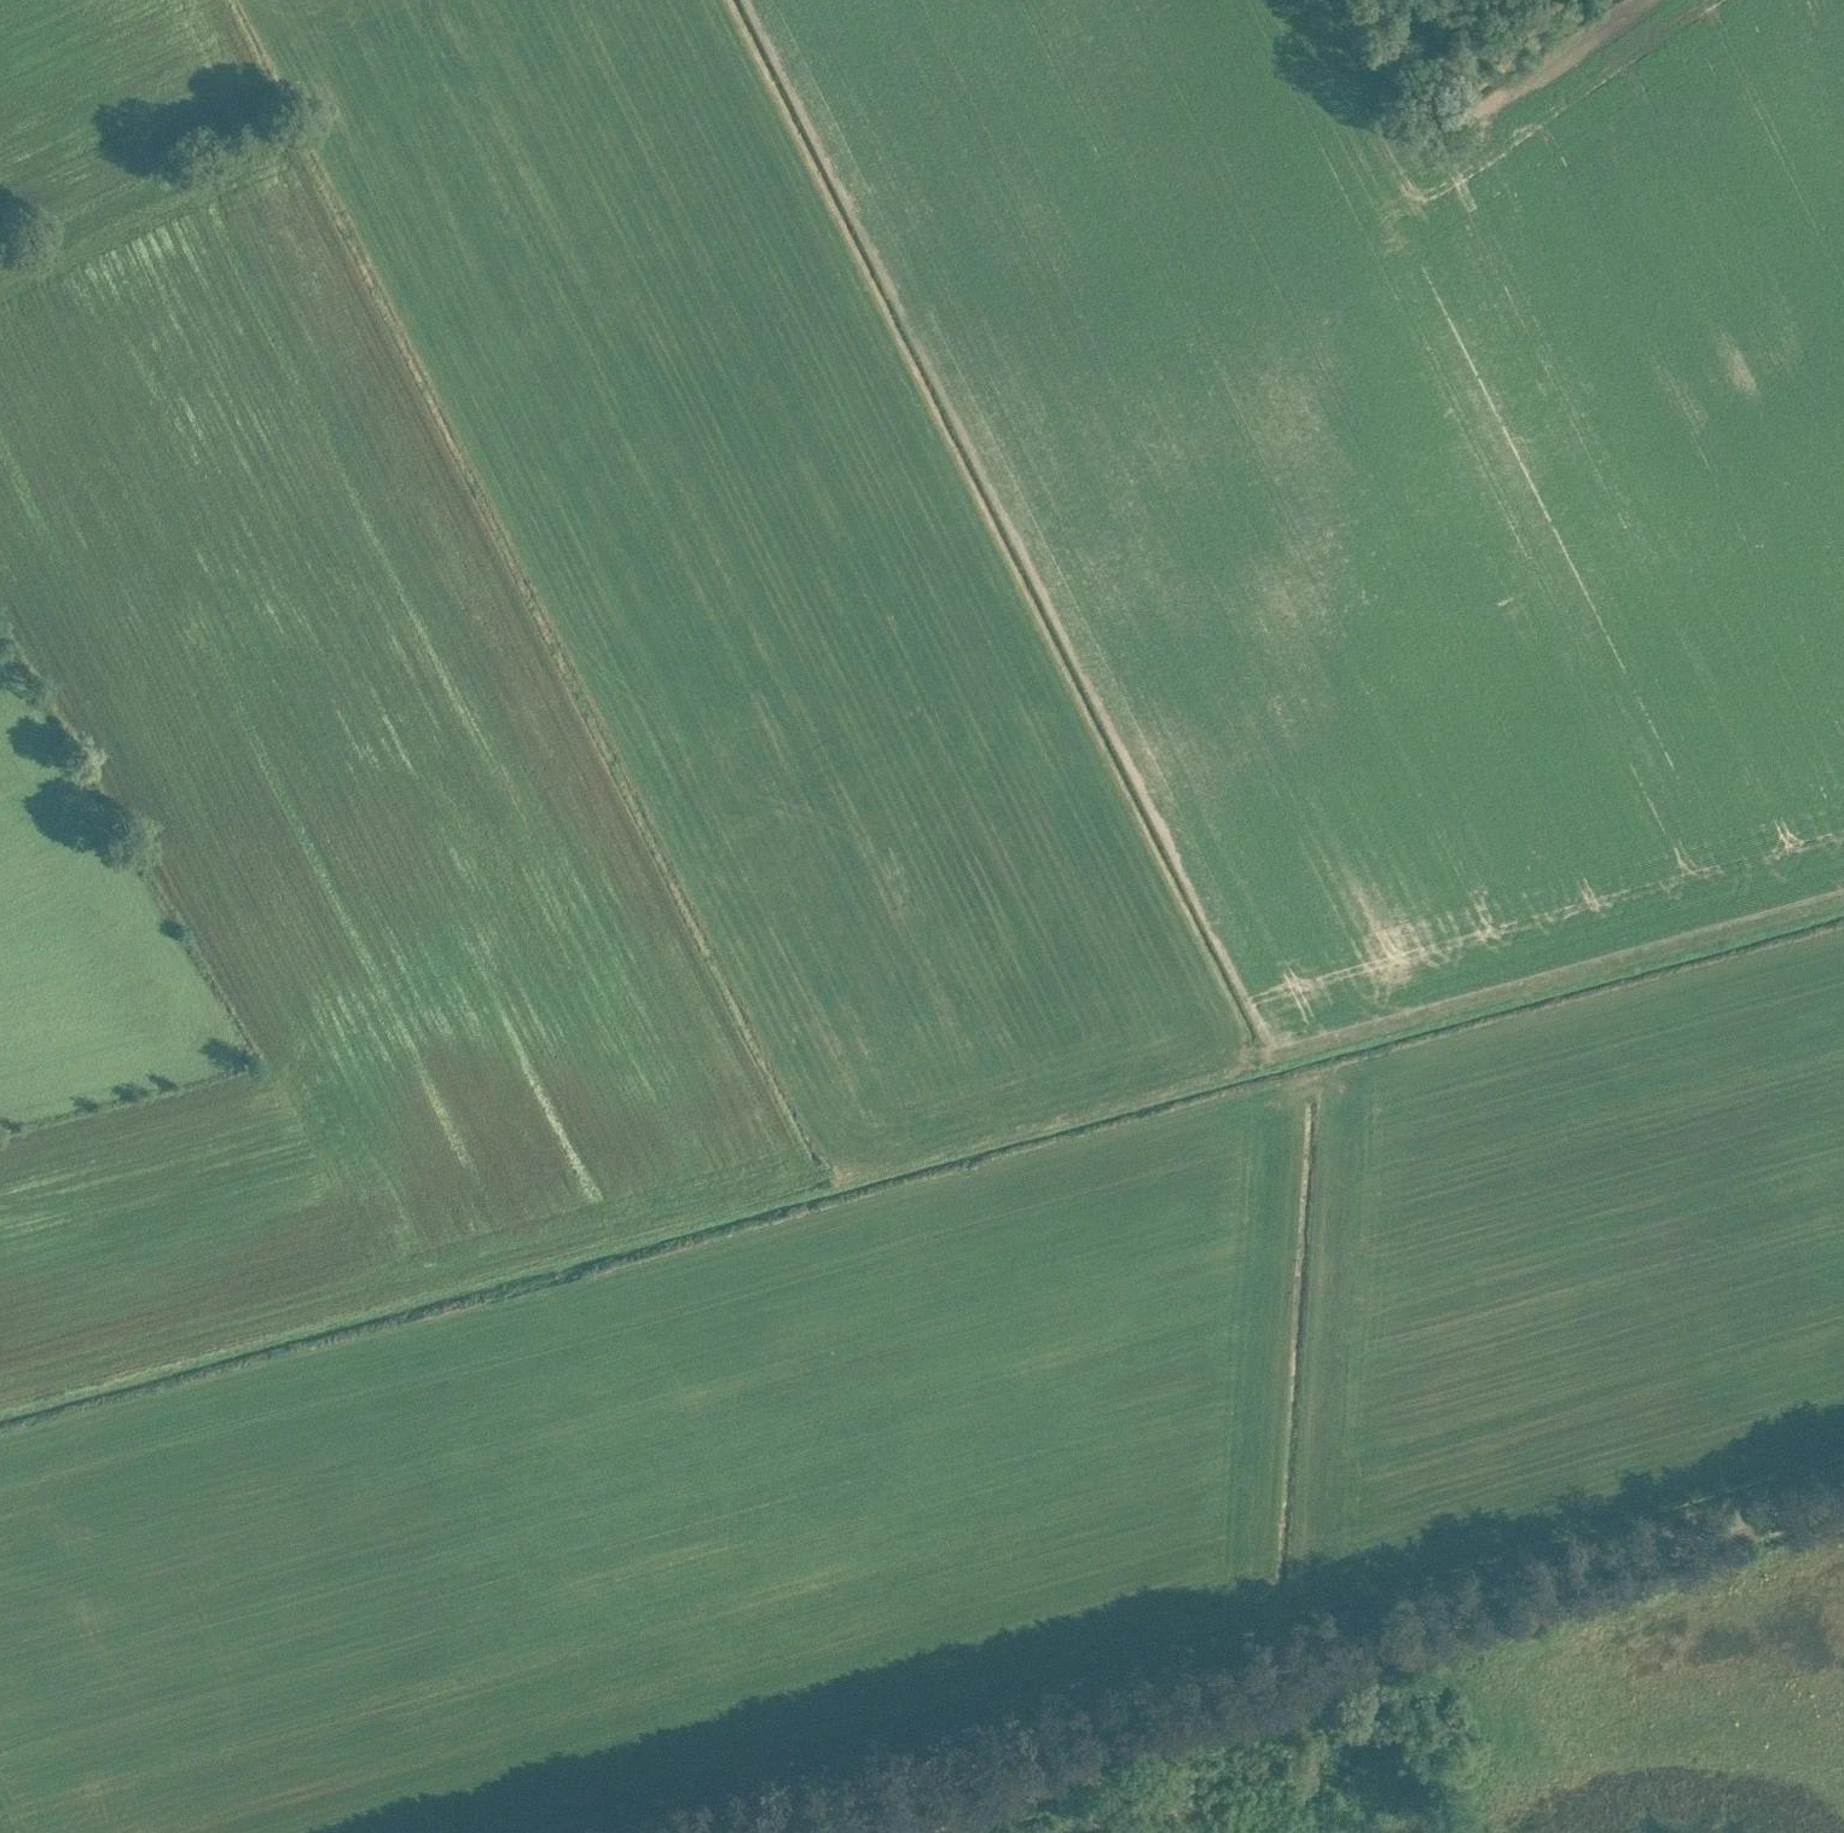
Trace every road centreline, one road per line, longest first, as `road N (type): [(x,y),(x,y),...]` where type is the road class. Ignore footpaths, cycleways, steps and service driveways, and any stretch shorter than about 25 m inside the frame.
road 1 (unclassified): [(670,1832),(1843,1490)]

